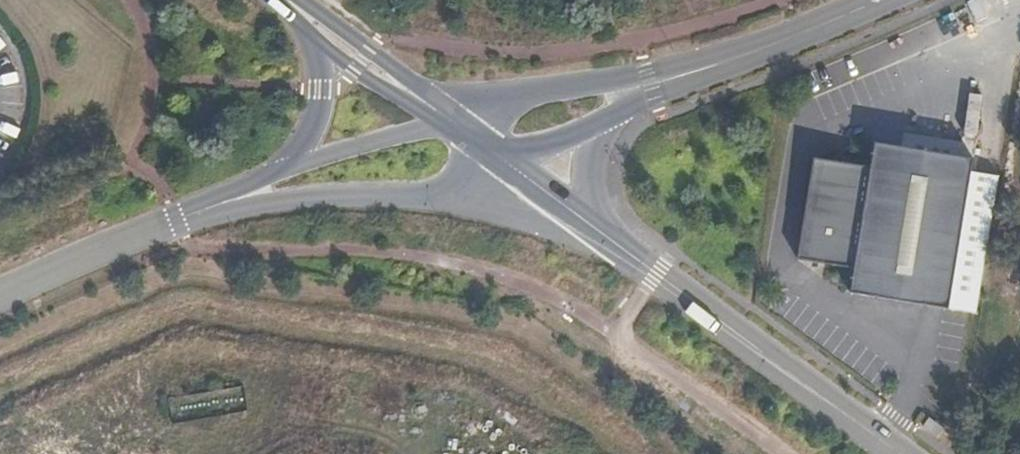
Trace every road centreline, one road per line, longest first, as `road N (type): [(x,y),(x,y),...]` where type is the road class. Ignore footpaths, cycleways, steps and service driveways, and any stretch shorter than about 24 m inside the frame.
road 1 (unclassified): [(905,453),(597,229)]
road 2 (unclassified): [(214,205),(429,191),(504,162)]
road 3 (unclassified): [(880,0),(652,84)]
road 4 (unclassified): [(0,296),(214,205)]
road 5 (unclassified): [(652,84),(598,84),(449,120)]
road 6 (unclassified): [(449,120),(294,5)]
road 7 (unclassified): [(294,5),(315,58),(317,91),(312,129),(291,170)]
road 8 (unclassified): [(449,120),(291,170)]

